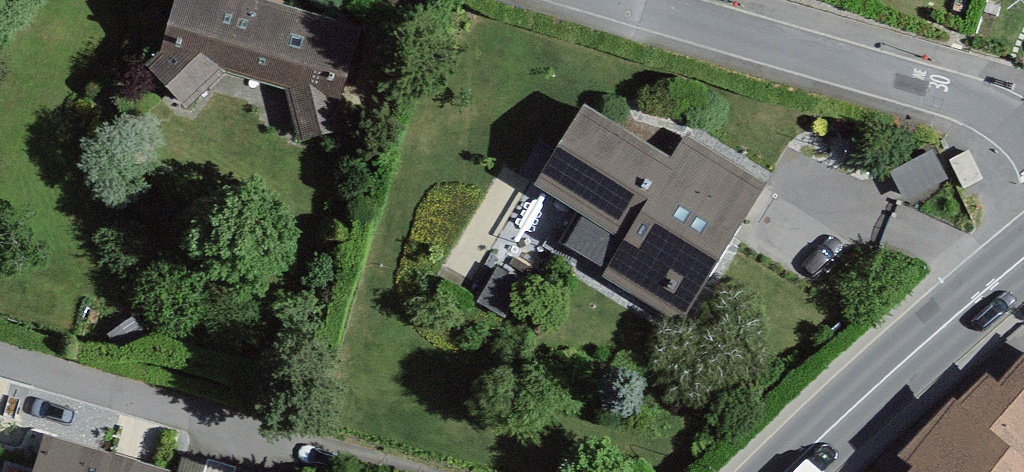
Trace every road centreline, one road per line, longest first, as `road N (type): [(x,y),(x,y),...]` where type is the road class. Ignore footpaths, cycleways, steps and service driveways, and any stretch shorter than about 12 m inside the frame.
road 1 (residential): [(611,0),(956,106),(1023,136)]
road 2 (secondary): [(1023,259),(785,471)]
road 3 (residential): [(0,363),(300,452)]

